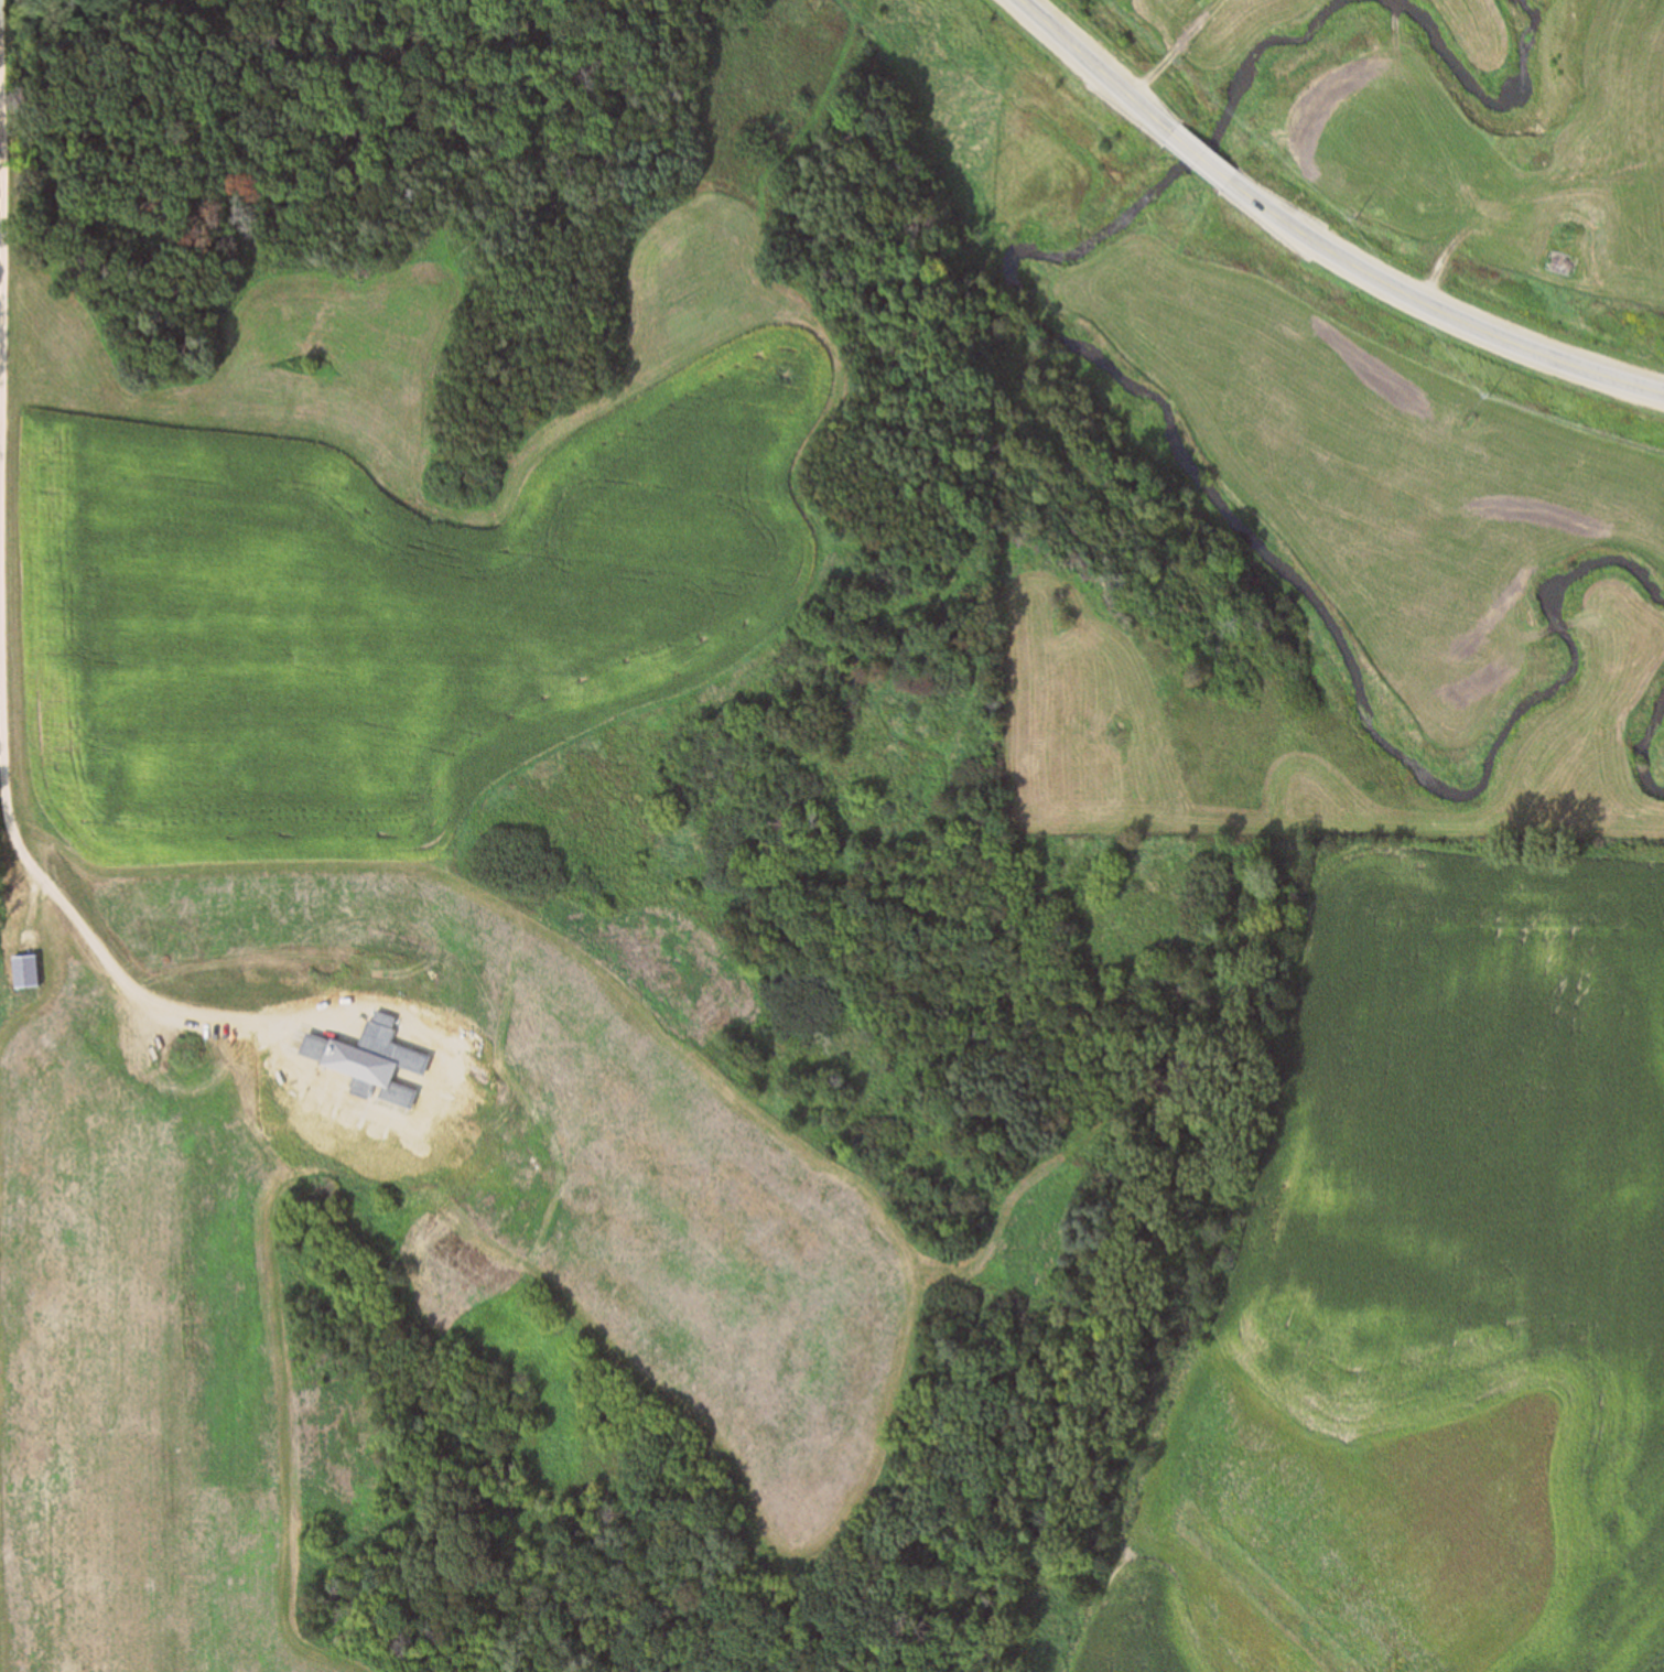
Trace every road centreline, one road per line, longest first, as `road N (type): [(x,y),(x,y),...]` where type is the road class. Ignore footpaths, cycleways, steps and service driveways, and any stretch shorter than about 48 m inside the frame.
road 1 (primary): [(1663,392),(1452,317),(1330,254),(1230,185)]
road 2 (primary): [(1170,136),(1020,0)]

